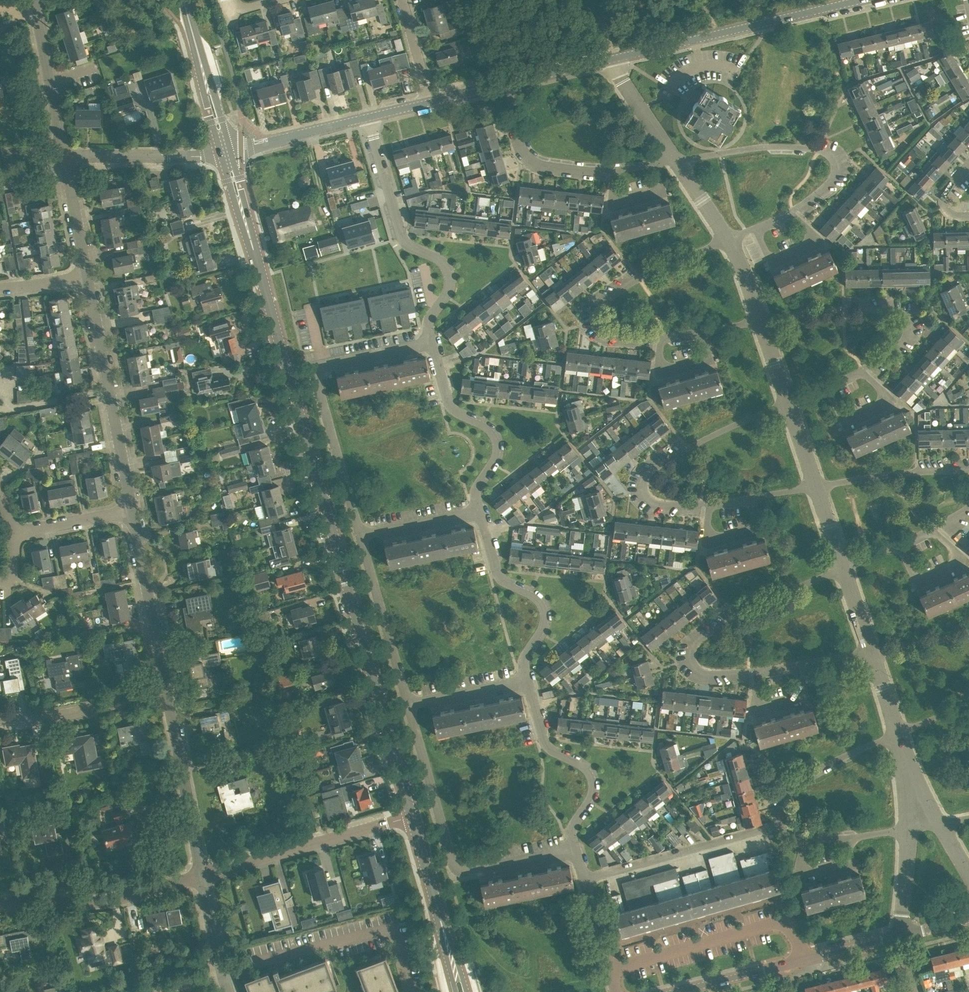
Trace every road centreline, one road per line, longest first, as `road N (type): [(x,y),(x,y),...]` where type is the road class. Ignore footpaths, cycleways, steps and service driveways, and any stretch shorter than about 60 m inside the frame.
road 1 (secondary): [(412,816),(279,342)]
road 2 (residential): [(872,653),(750,672),(706,673),(693,665),(700,639),(843,567)]
road 3 (residential): [(816,488),(680,504),(656,504),(643,491),(659,466),(787,403)]
road 4 (residential): [(760,321),(662,336),(614,335),(596,322),(602,302),(640,278),(727,240)]
road 5 (residential): [(727,240),(787,216),(830,180),(834,161),(818,150),(783,147),(674,158)]
road 6 (residential): [(787,403),(865,368),(903,342),(908,322),(874,309),(760,321)]
road 7 (residential): [(360,536),(318,371),(432,343)]
road 8 (residential): [(432,343),(429,322),(448,275),(402,238),(370,117)]
road 9 (tertiary): [(614,59),(862,0)]
road 10 (residential): [(132,511),(87,276)]
road 11 (residential): [(674,158),(593,174),(539,166),(520,146),(507,84)]
road 12 (residential): [(809,959),(788,926),(772,924),(610,970)]
road 13 (residential): [(202,875),(412,816)]
road 14 (residential): [(583,880),(784,823)]
road 15 (residential): [(0,902),(119,899),(202,875)]
road 16 (residential): [(528,682),(522,662),(543,625),(542,609),(500,577),(480,511)]
road 17 (residential): [(576,850),(571,827),(590,794),(589,776),(547,748),(528,682)]
road 18 (residential): [(202,875),(164,680)]
road 19 (residential): [(480,511),(476,490),(493,460),(493,437),(454,413),(432,343)]
road 20 (secondary): [(221,155),(279,342)]
road 21 (secondary): [(279,342),(232,152)]
road 22 (residential): [(408,705),(360,536)]
road 23 (residential): [(164,680),(132,511)]
road 24 (residential): [(458,869),(408,705)]
road 25 (residential): [(0,719),(76,713),(164,680)]
road 26 (residential): [(784,823),(781,800),(789,786),(897,734)]
road 27 (residential): [(221,155),(62,155)]
road 28 (residential): [(62,155),(37,0)]
road 29 (secondary): [(453,965),(412,816)]
road 30 (residential): [(968,473),(816,488)]
road 31 (tertiary): [(232,152),(370,117)]
road 32 (residential): [(843,567),(968,507)]
road 33 (residential): [(908,831),(805,838),(784,823)]
road 34 (residential): [(87,276),(62,155)]
road 35 (secondary): [(232,152),(193,35)]
road 36 (secondary): [(193,35),(221,155)]
road 37 (residential): [(360,536),(480,511)]
road 38 (residential): [(408,705),(528,682)]
road 39 (residential): [(13,533),(132,511)]
road 40 (residential): [(458,869),(576,850)]
road 41 (residential): [(228,991),(202,875)]

